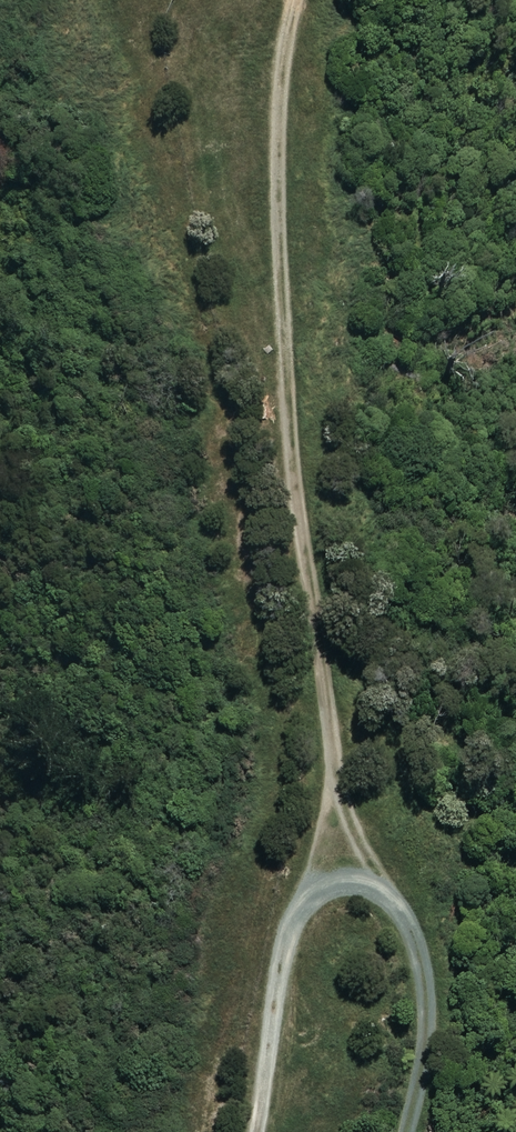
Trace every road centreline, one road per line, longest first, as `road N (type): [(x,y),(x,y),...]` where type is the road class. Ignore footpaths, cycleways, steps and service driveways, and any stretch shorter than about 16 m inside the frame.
road 1 (track): [(235,1131),(295,779),(164,119),(196,47),(235,0)]
road 2 (track): [(351,869),(314,467),(300,29),(311,0)]

